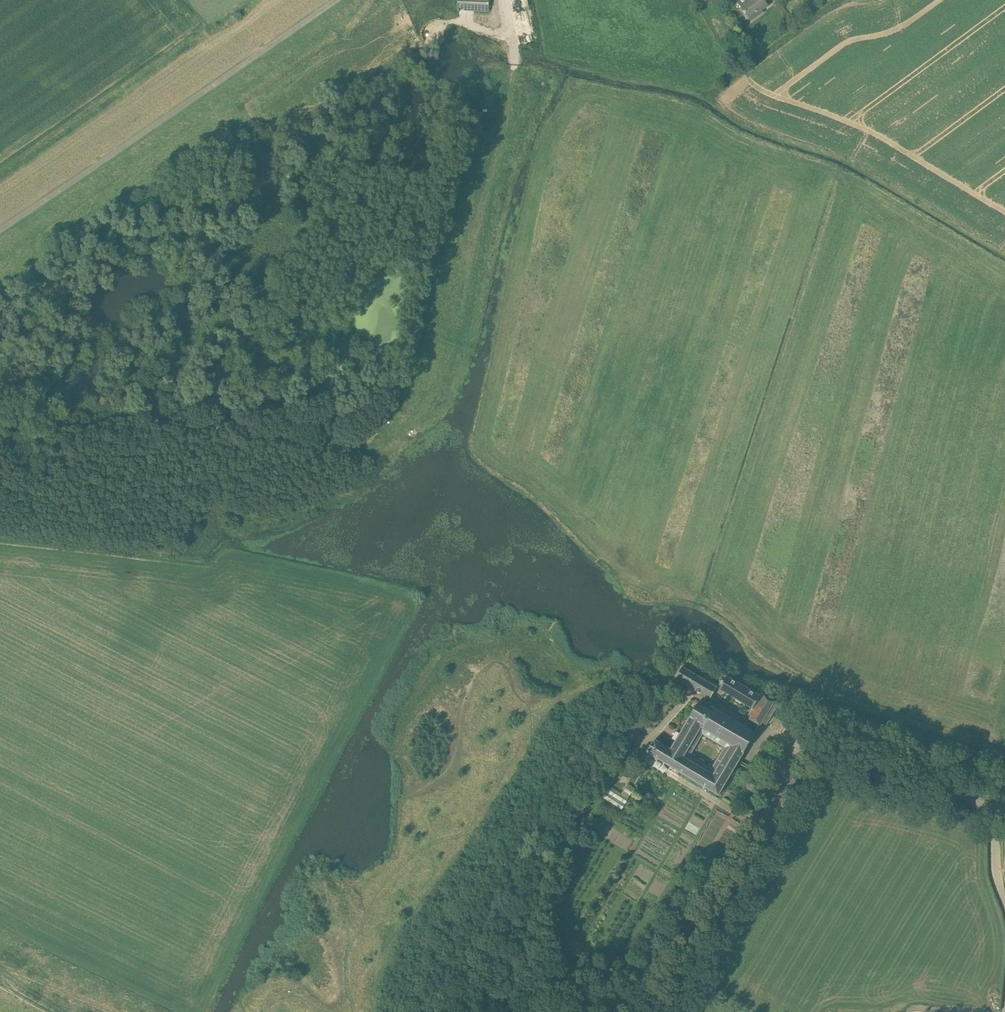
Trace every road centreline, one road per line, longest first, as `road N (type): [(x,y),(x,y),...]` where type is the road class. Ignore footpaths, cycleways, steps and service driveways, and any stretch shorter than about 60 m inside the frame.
road 1 (unclassified): [(0,229),(336,0)]
road 2 (unclassified): [(1002,809),(764,730)]

